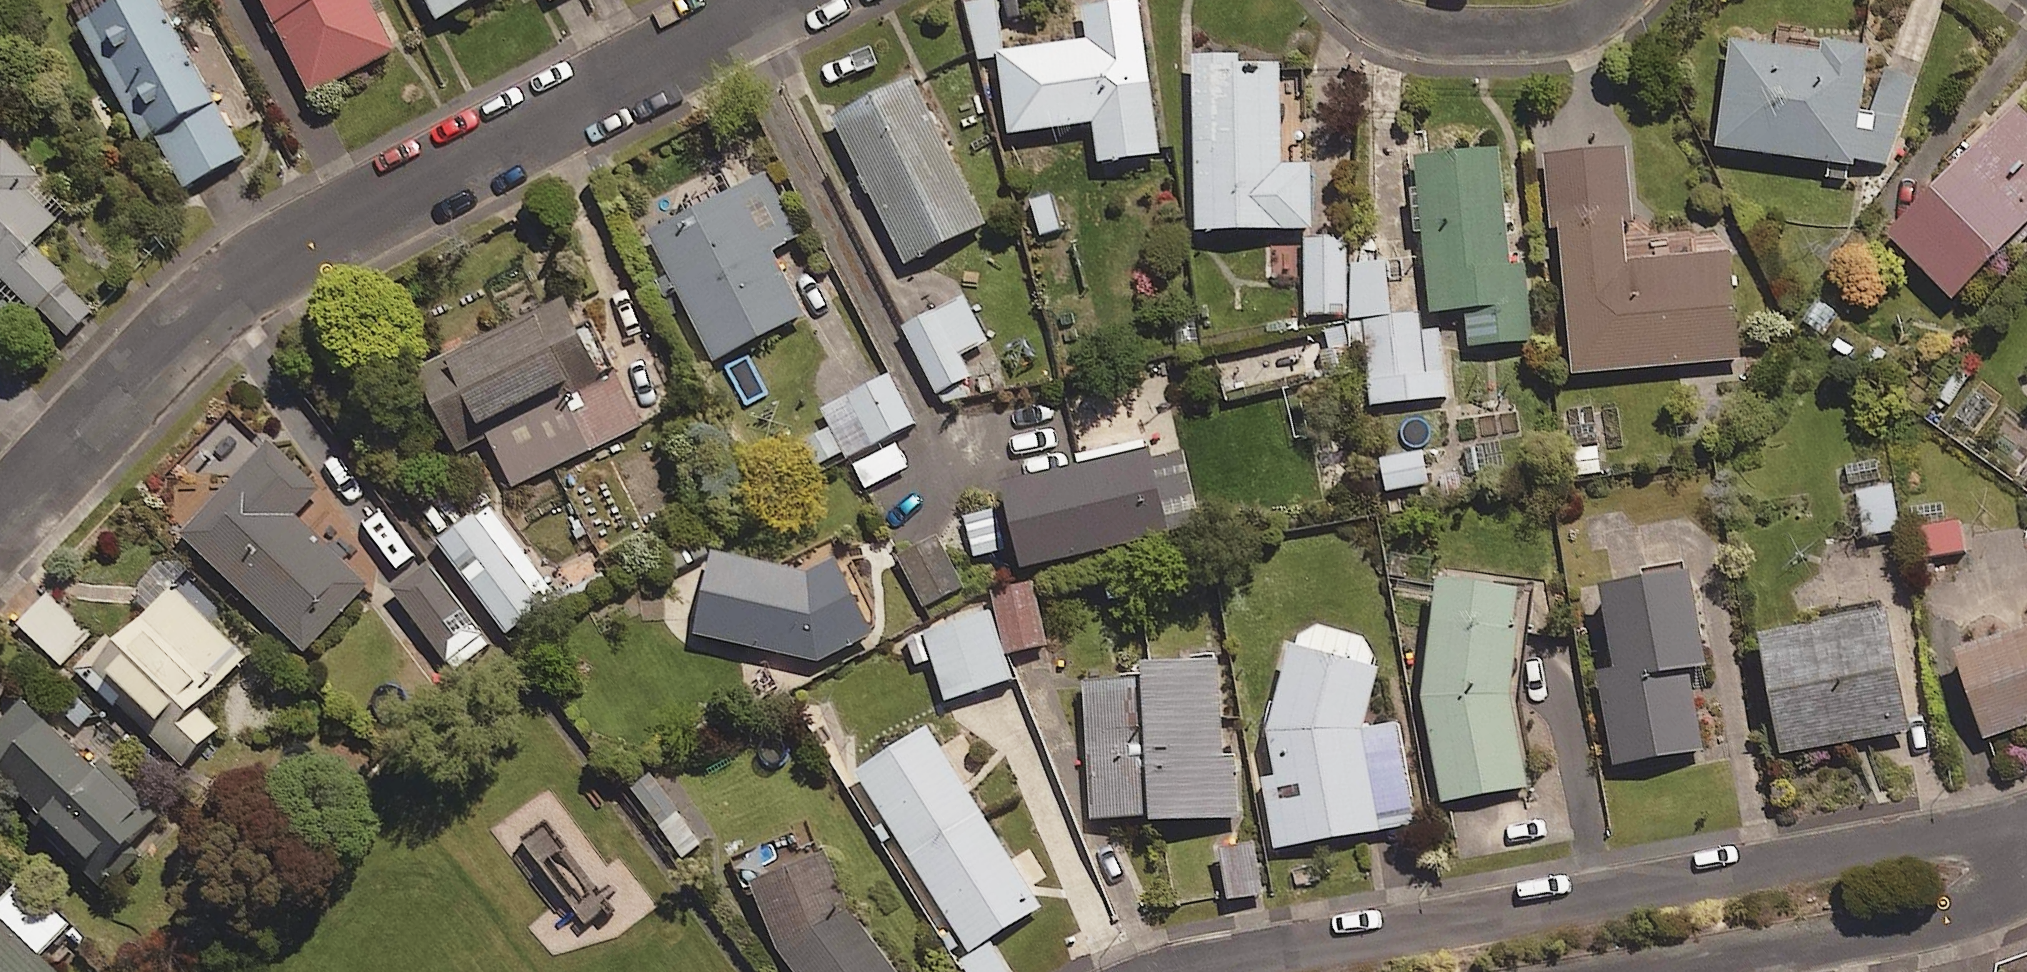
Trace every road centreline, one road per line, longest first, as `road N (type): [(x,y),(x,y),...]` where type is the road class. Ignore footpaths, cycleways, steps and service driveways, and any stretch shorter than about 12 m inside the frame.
road 1 (residential): [(782,0),(215,296),(0,523)]
road 2 (residential): [(1171,971),(1946,836),(2026,846)]
road 3 (residential): [(2026,858),(1948,922),(1663,971)]
road 4 (residential): [(1614,0),(1576,29),(1419,31),(1359,0)]

